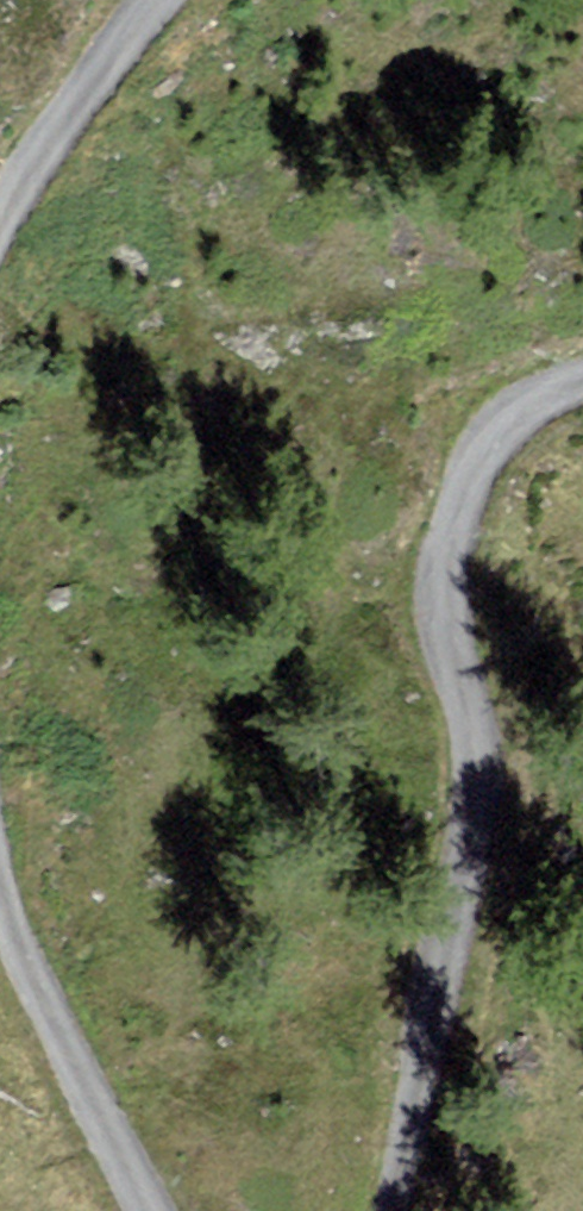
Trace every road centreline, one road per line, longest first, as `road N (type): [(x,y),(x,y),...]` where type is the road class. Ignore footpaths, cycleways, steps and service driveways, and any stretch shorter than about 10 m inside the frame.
road 1 (unclassified): [(582,379),(531,400),(485,435),(457,501),(446,590),(475,769),(466,893),(395,1210)]
road 2 (unclassified): [(143,1210),(0,897)]
road 3 (unclassified): [(0,202),(156,0)]

